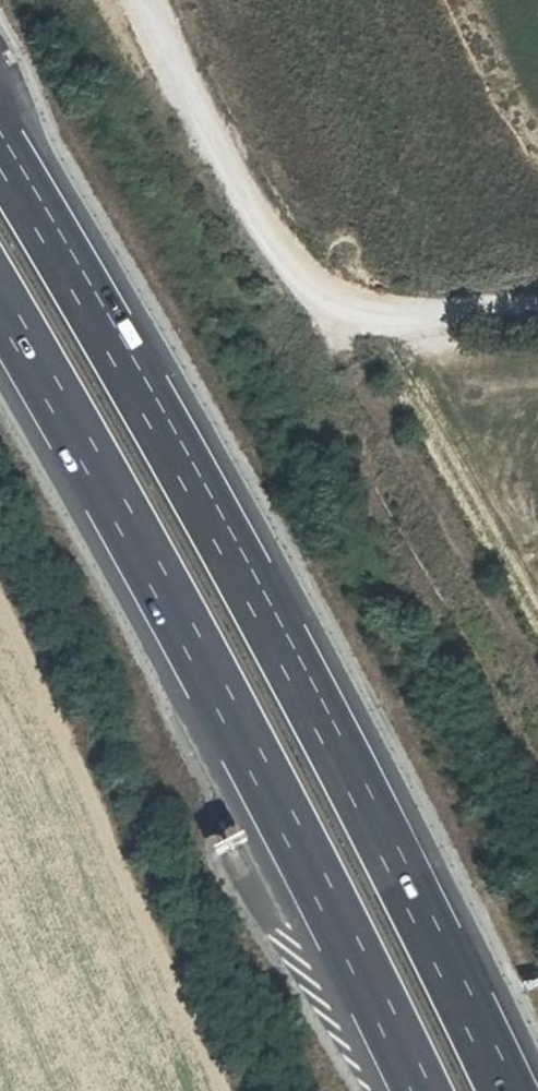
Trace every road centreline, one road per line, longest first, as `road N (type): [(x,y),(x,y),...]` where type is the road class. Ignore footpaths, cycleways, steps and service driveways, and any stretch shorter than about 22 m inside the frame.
road 1 (motorway): [(508,1090),(255,588),(0,153)]
road 2 (motorway): [(0,302),(190,633),(424,1090)]
road 3 (unclassified): [(332,308),(273,248),(138,0)]
road 4 (track): [(222,1090),(117,844)]

